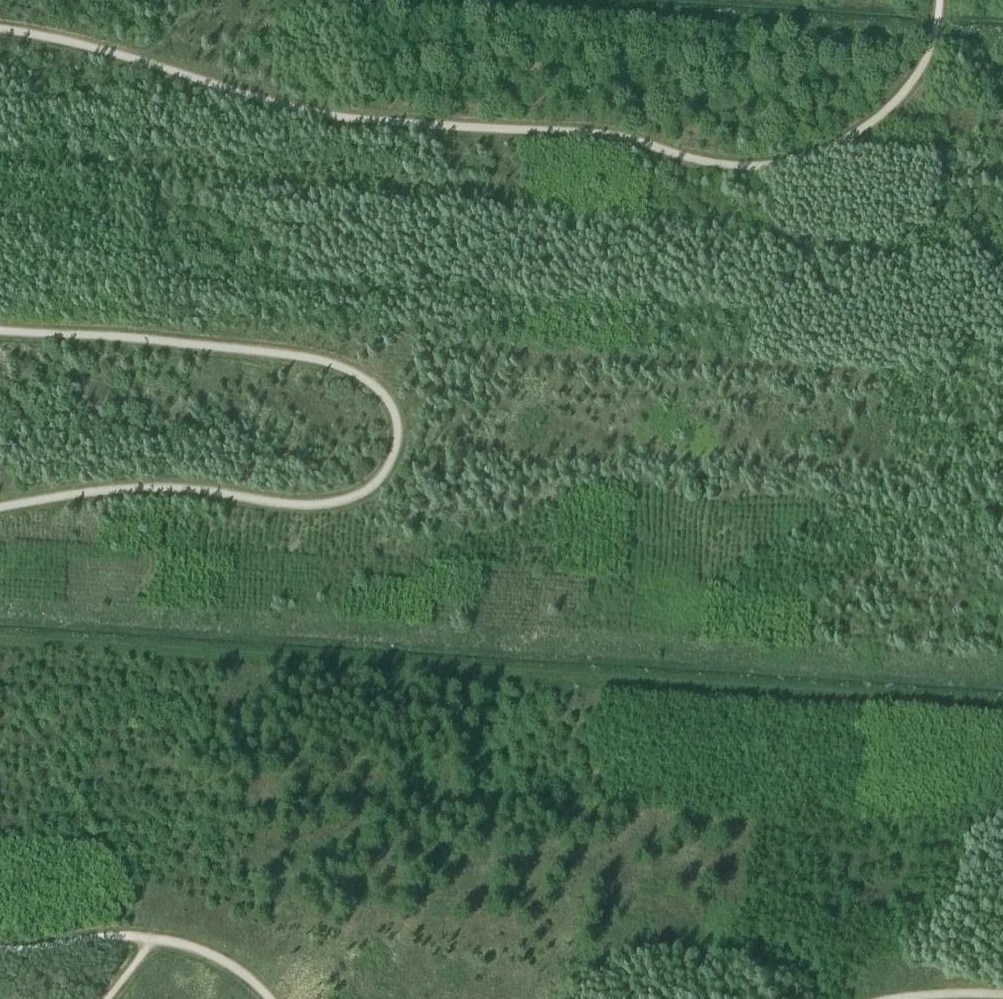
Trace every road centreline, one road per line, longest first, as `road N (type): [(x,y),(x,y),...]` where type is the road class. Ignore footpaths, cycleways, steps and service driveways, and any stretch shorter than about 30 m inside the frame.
road 1 (track): [(1002,707),(0,639)]

